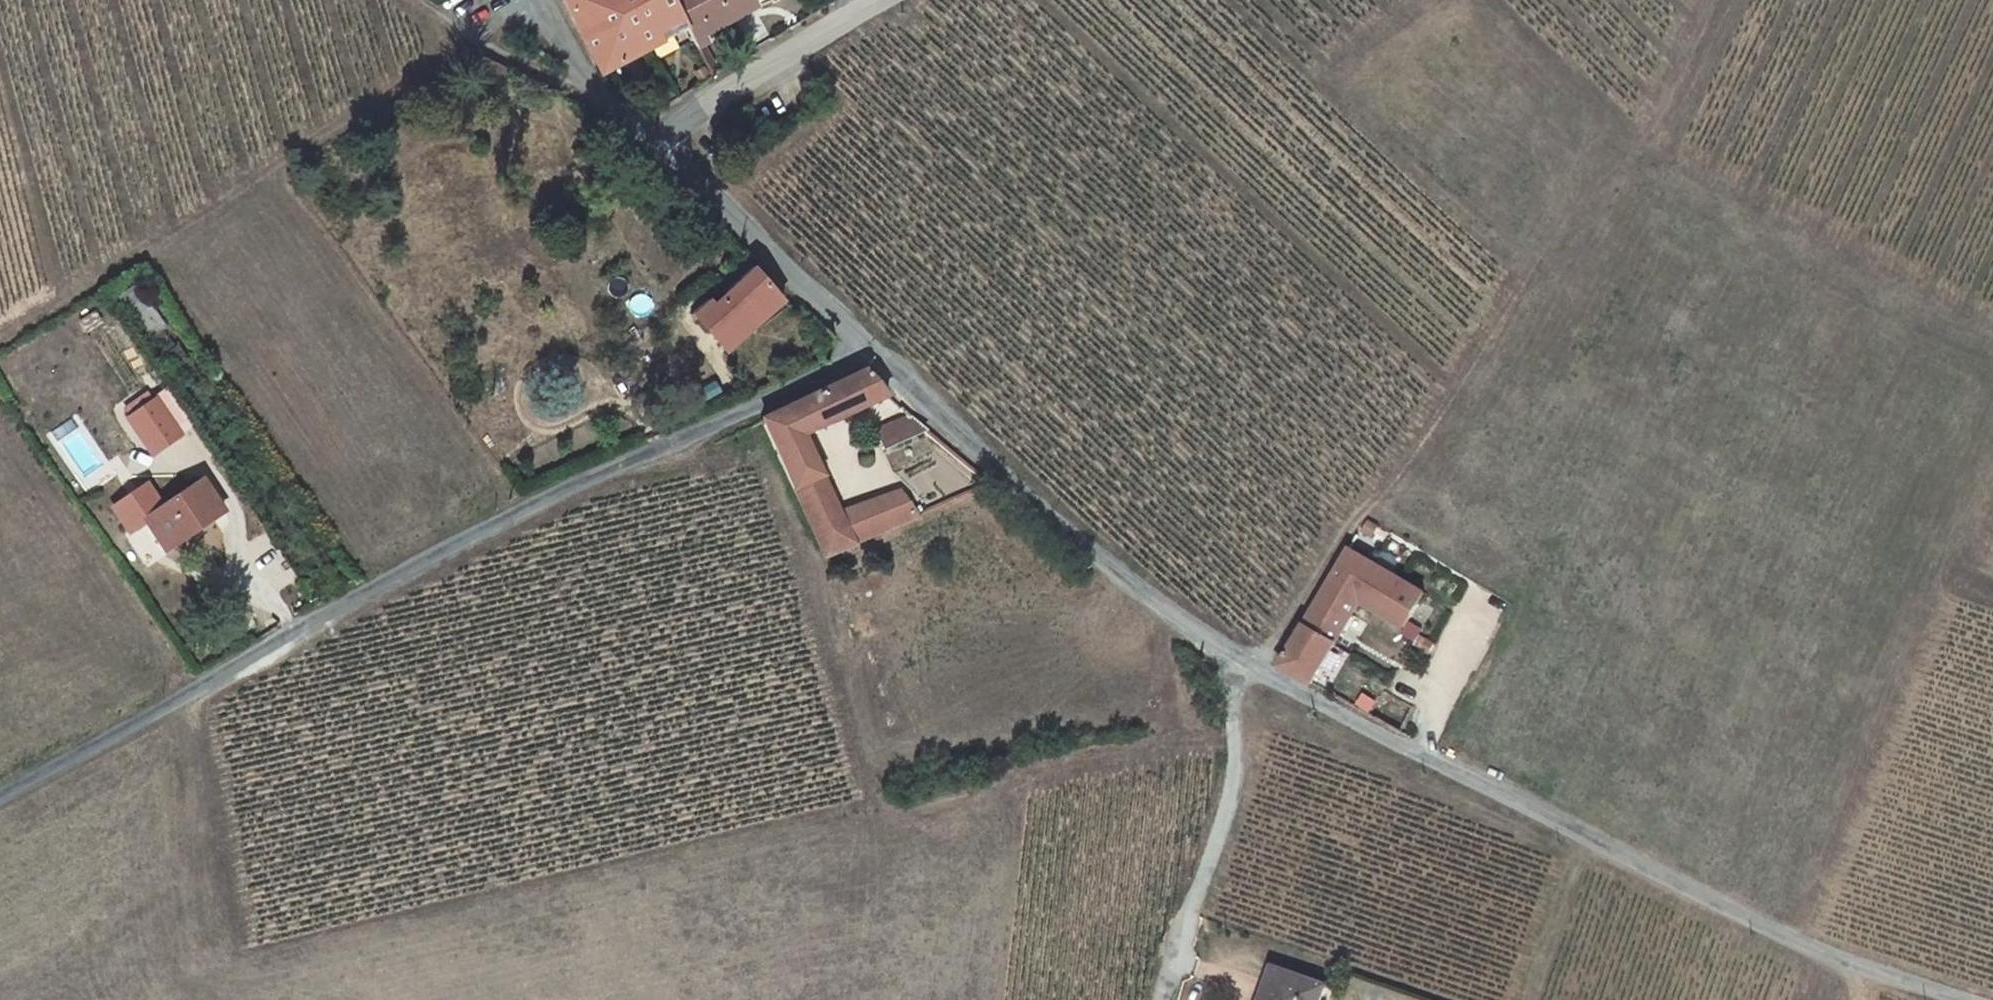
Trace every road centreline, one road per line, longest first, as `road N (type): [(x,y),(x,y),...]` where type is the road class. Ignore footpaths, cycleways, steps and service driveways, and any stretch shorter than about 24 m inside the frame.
road 1 (unclassified): [(1962,999),(1860,968),(1229,659),(1097,559),(867,354)]
road 2 (unclassified): [(0,797),(477,533),(867,354)]
road 3 (unclassified): [(867,354),(637,142)]
road 4 (unclassified): [(637,142),(882,0)]
road 5 (unclassified): [(637,142),(597,104),(534,0)]

